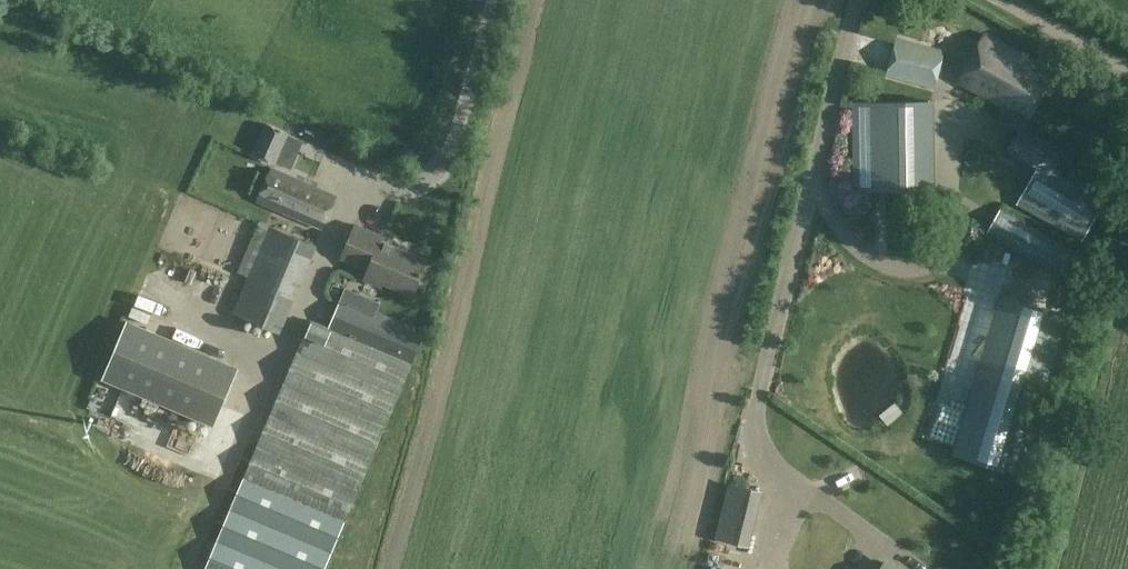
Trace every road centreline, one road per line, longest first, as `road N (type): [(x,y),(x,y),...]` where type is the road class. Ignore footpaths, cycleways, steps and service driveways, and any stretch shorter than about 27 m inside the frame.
road 1 (unclassified): [(1127,74),(1002,0)]

